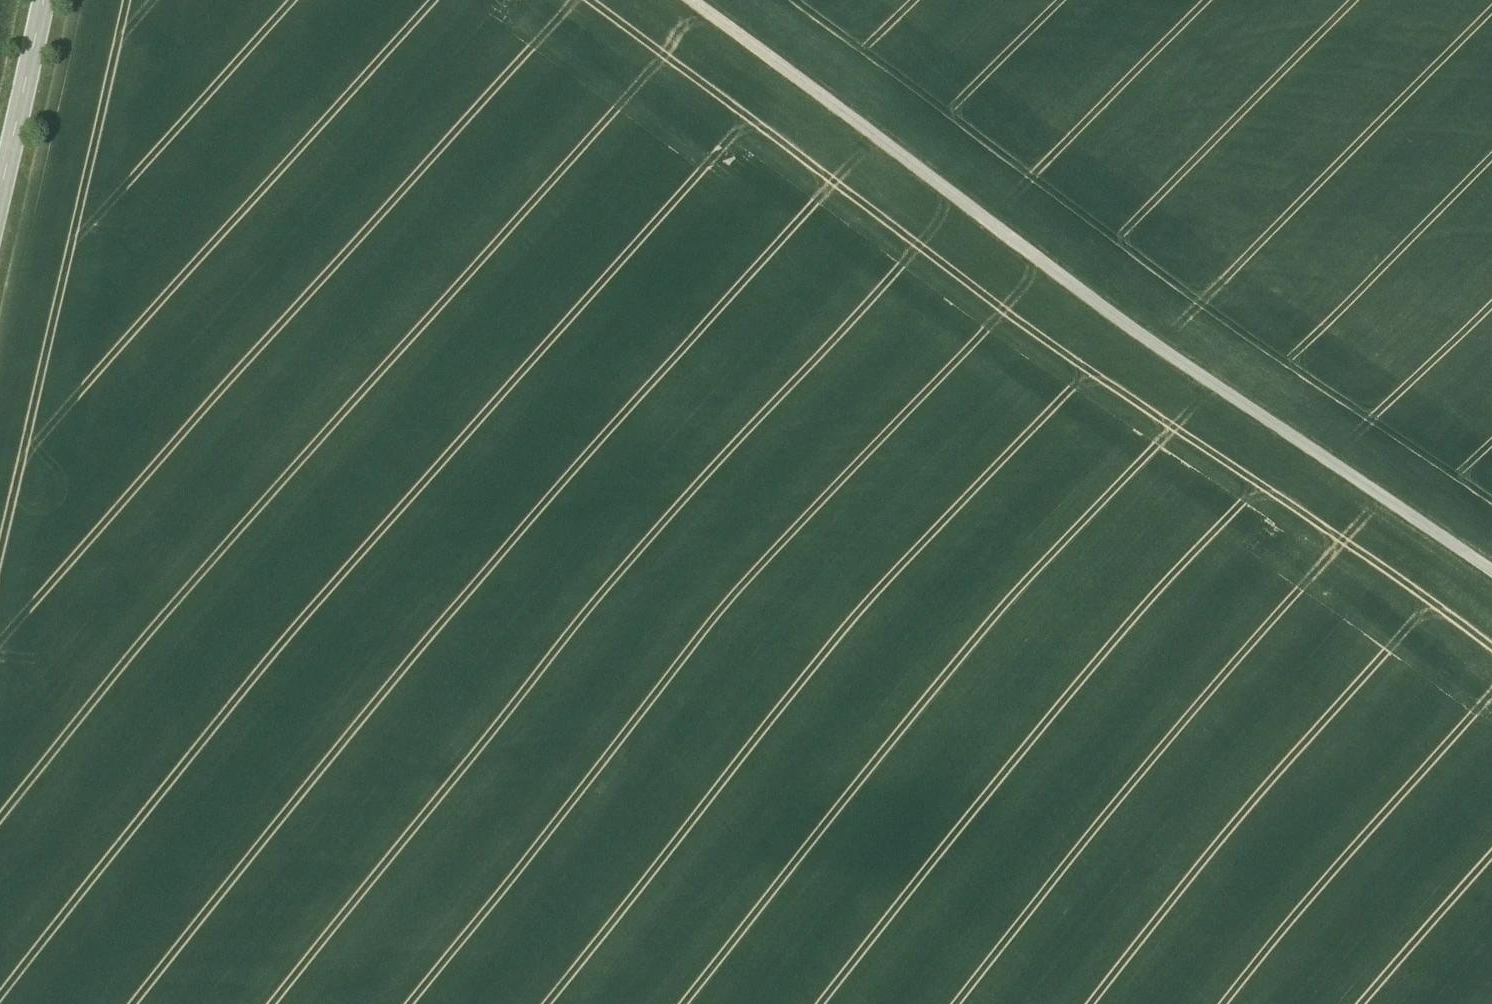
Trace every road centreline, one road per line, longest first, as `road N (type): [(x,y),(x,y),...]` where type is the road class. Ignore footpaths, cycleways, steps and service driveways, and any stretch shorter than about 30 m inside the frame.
road 1 (track): [(633,0),(1491,683)]
road 2 (tertiary): [(67,0),(0,342)]

